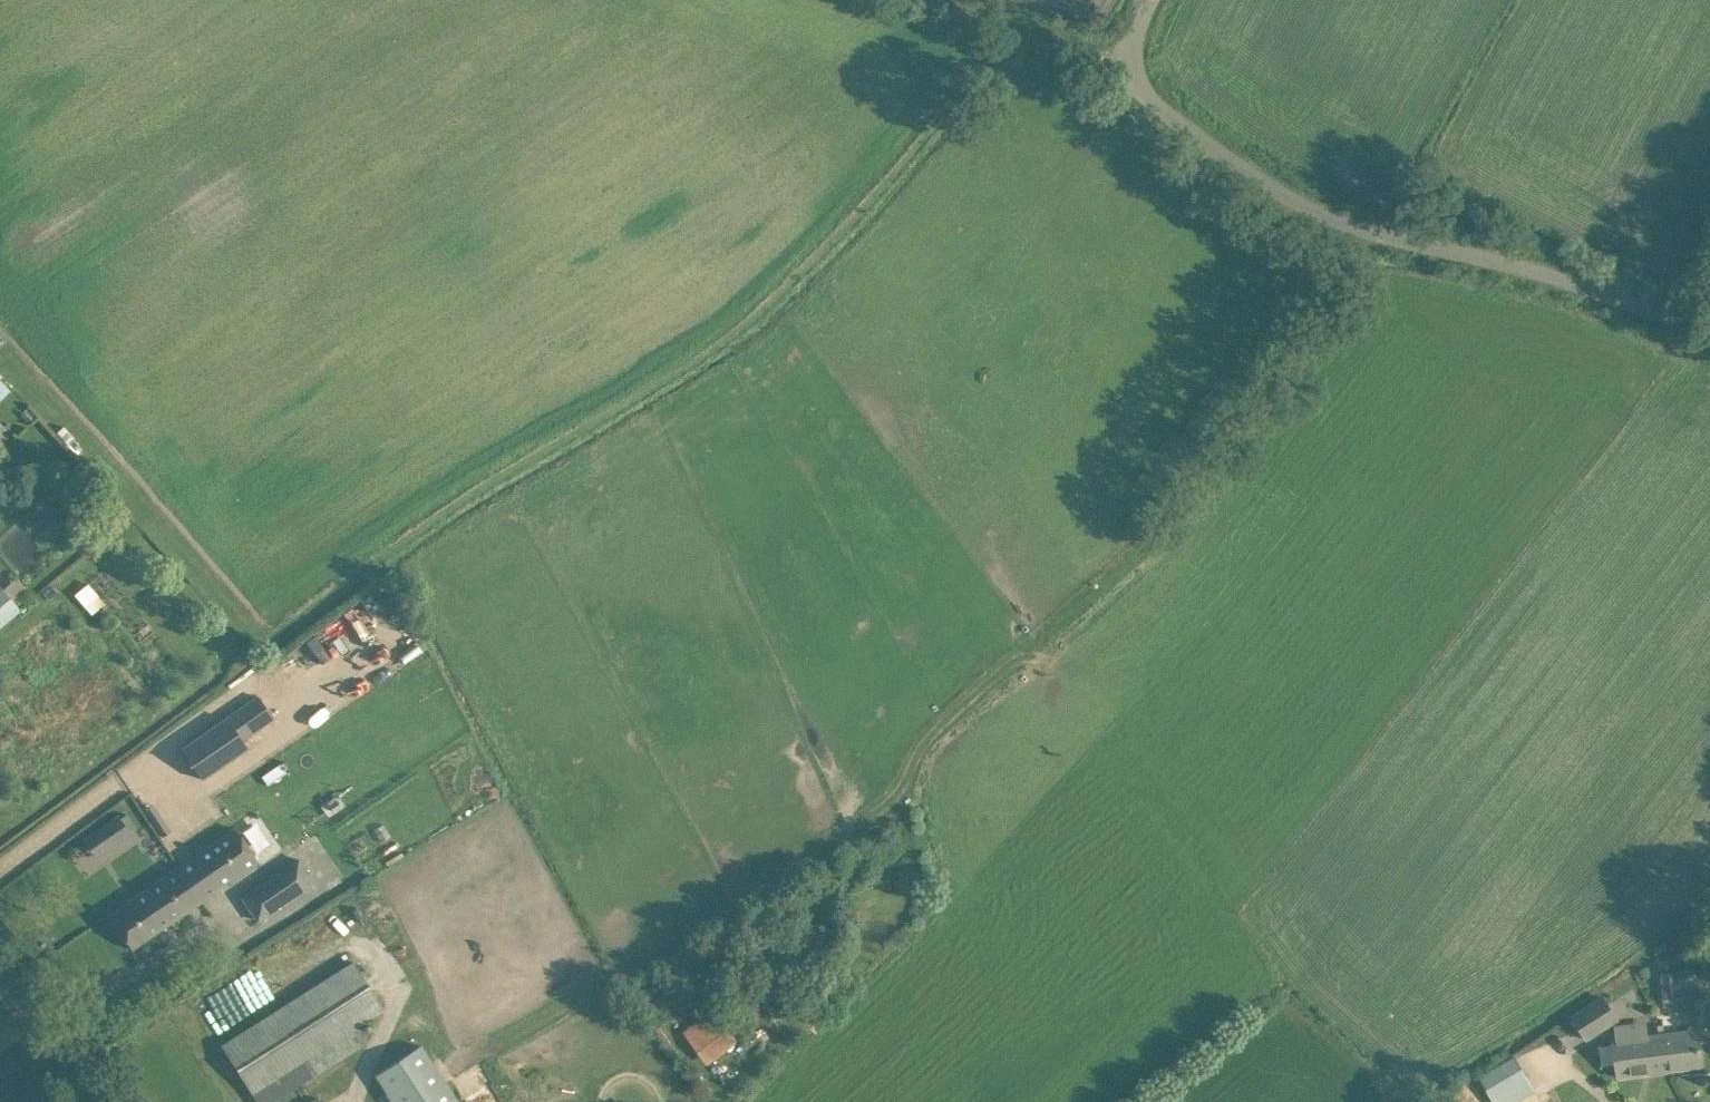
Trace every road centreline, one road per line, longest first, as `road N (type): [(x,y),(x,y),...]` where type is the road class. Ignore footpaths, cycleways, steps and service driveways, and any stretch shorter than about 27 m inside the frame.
road 1 (unclassified): [(1709,331),(1511,262),(1344,220),(1259,179),(1164,112),(1122,60),(1156,0)]
road 2 (unclassified): [(84,1101),(0,987)]

